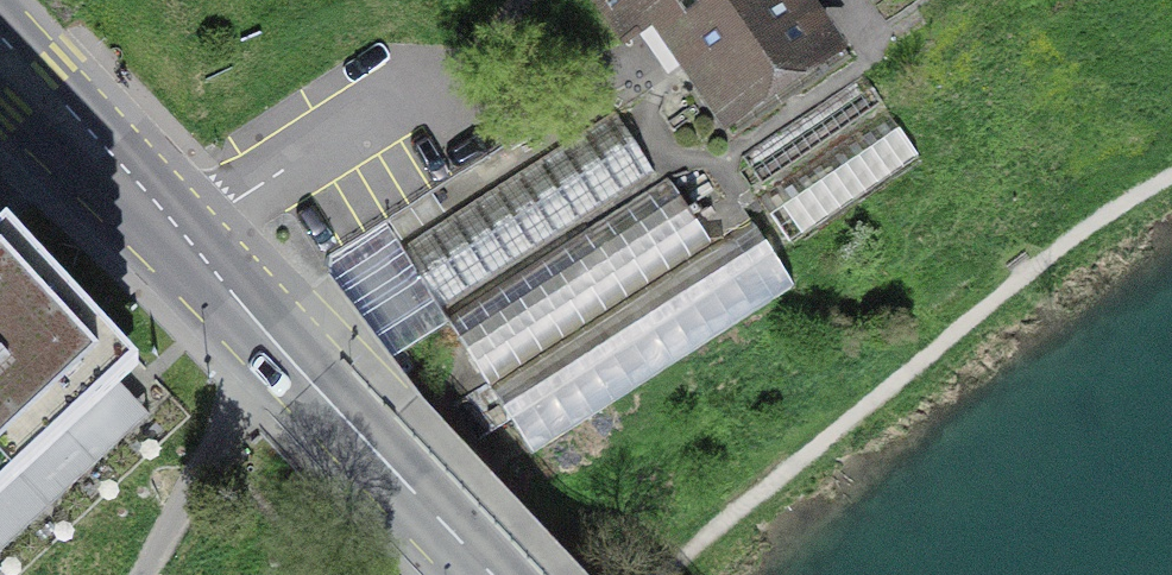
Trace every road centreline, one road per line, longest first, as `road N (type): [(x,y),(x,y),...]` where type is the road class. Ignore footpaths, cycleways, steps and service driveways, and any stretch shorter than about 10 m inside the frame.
road 1 (secondary): [(492,574),(0,59)]

